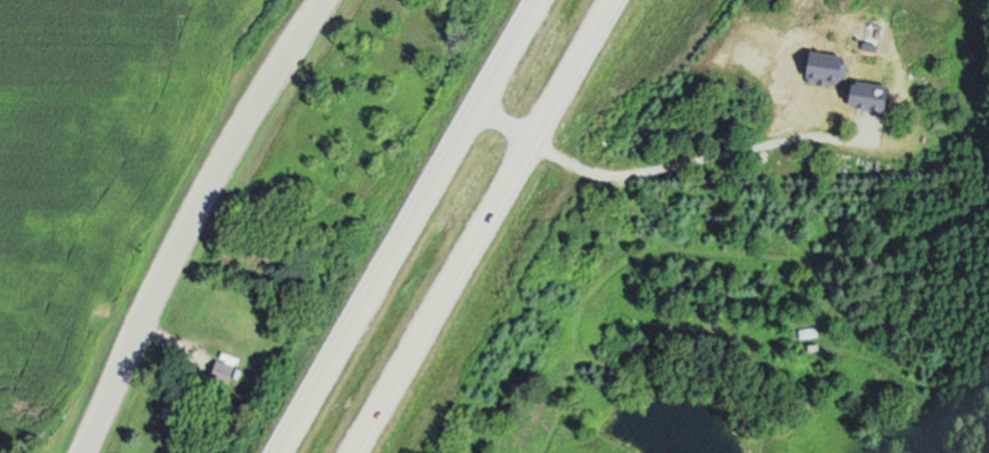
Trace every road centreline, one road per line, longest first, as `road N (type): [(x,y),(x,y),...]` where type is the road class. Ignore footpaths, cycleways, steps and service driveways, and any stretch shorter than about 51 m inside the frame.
road 1 (trunk): [(547,0),(285,452)]
road 2 (trunk): [(355,452),(615,0)]
road 3 (tertiary): [(88,452),(201,206),(327,0)]

